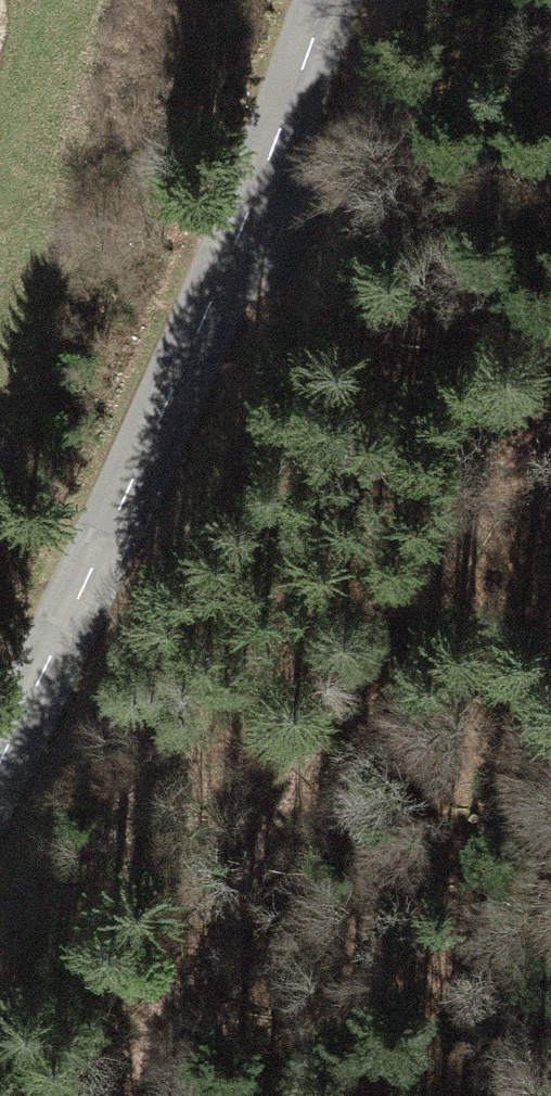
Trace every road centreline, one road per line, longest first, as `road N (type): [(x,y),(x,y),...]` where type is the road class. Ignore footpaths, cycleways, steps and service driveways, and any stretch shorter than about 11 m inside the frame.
road 1 (secondary): [(0,751),(175,385),(326,0)]
road 2 (track): [(122,1095),(550,425)]

